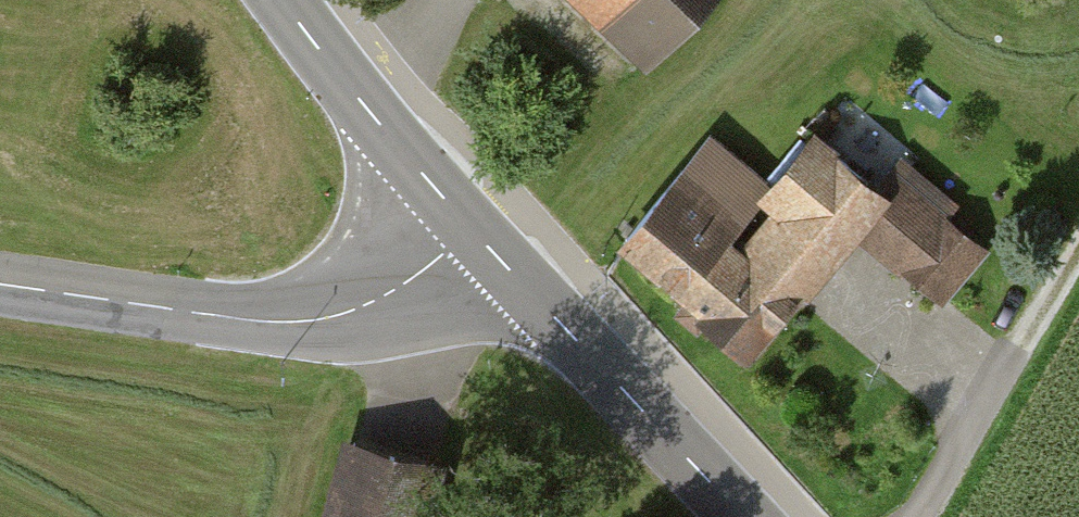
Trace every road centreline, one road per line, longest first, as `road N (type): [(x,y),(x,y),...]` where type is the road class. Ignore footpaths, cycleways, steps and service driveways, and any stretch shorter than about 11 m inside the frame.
road 1 (tertiary): [(473,234),(407,285),(357,309),(296,321),(196,316),(0,288)]
road 2 (tertiary): [(473,234),(759,516)]
road 3 (track): [(919,516),(1078,257)]
road 4 (tertiary): [(290,0),(473,234)]

